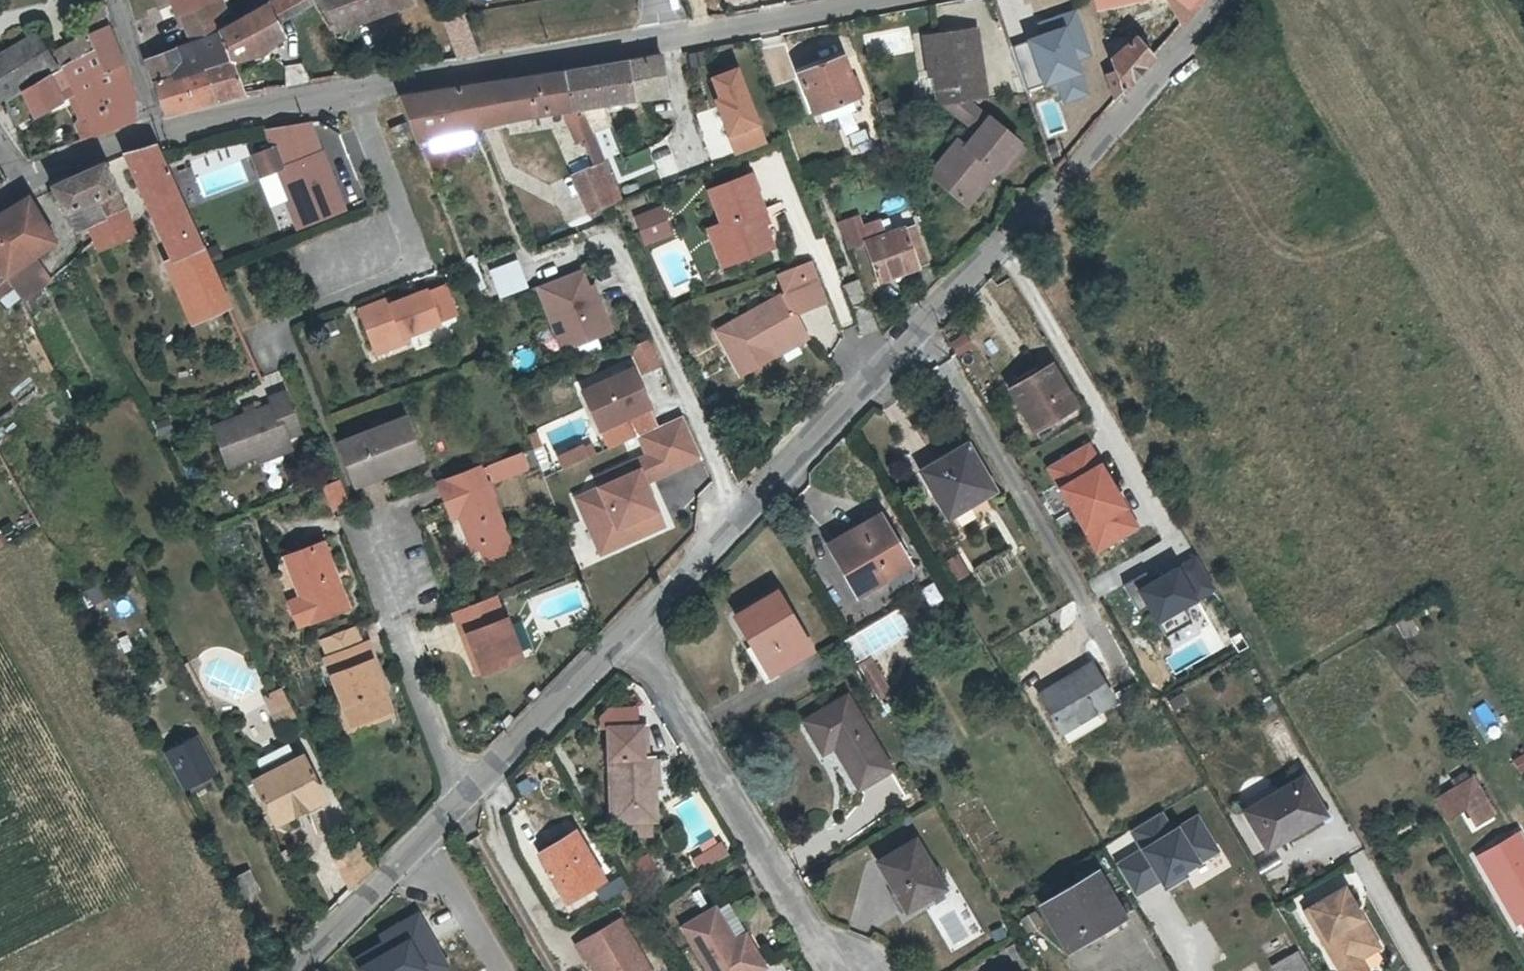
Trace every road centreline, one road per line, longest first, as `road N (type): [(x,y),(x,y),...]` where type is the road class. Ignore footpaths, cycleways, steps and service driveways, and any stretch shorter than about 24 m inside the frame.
road 1 (residential): [(737,516),(1226,0)]
road 2 (residential): [(843,0),(465,59),(349,92)]
road 3 (residential): [(637,620),(842,970)]
road 4 (residential): [(349,92),(415,270),(285,321)]
road 5 (residential): [(465,791),(356,508)]
road 6 (residential): [(626,260),(737,516)]
road 7 (residential): [(300,970),(465,791)]
road 8 (residential): [(465,791),(637,620)]
road 9 (residential): [(349,92),(159,131)]
road 10 (residential): [(159,131),(22,185)]
road 11 (residential): [(637,620),(737,516)]
road 12 (residential): [(1426,970),(1355,847)]
road 13 (residential): [(121,0),(159,131)]

